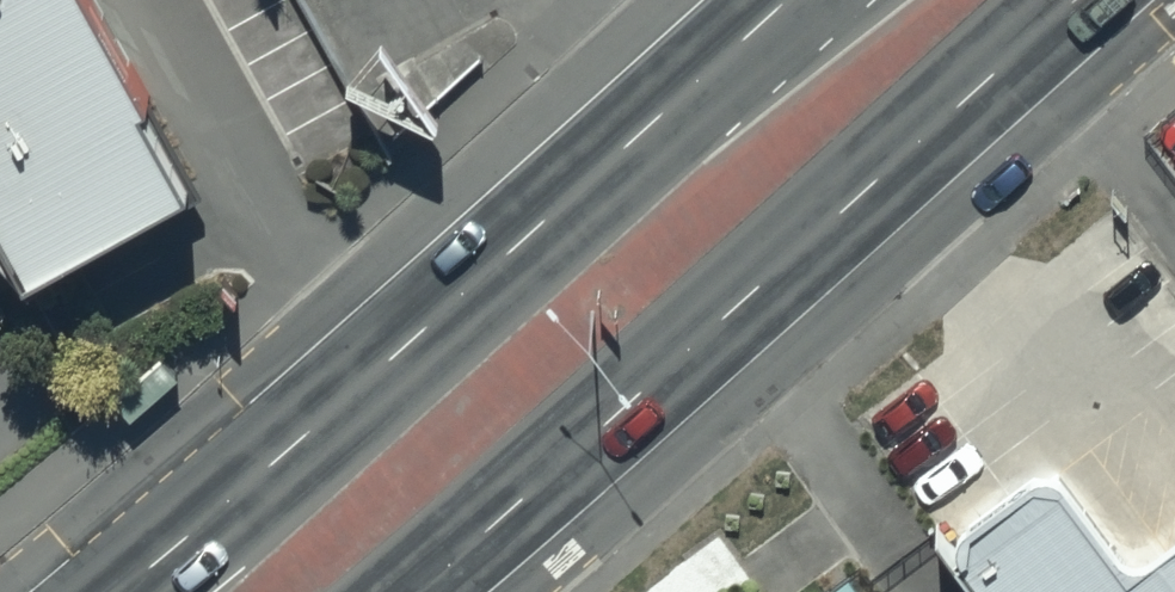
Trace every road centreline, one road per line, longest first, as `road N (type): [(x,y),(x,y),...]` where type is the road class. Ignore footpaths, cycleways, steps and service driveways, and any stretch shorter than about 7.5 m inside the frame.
road 1 (primary): [(110,591),(776,0)]
road 2 (primary): [(1074,0),(424,591)]

